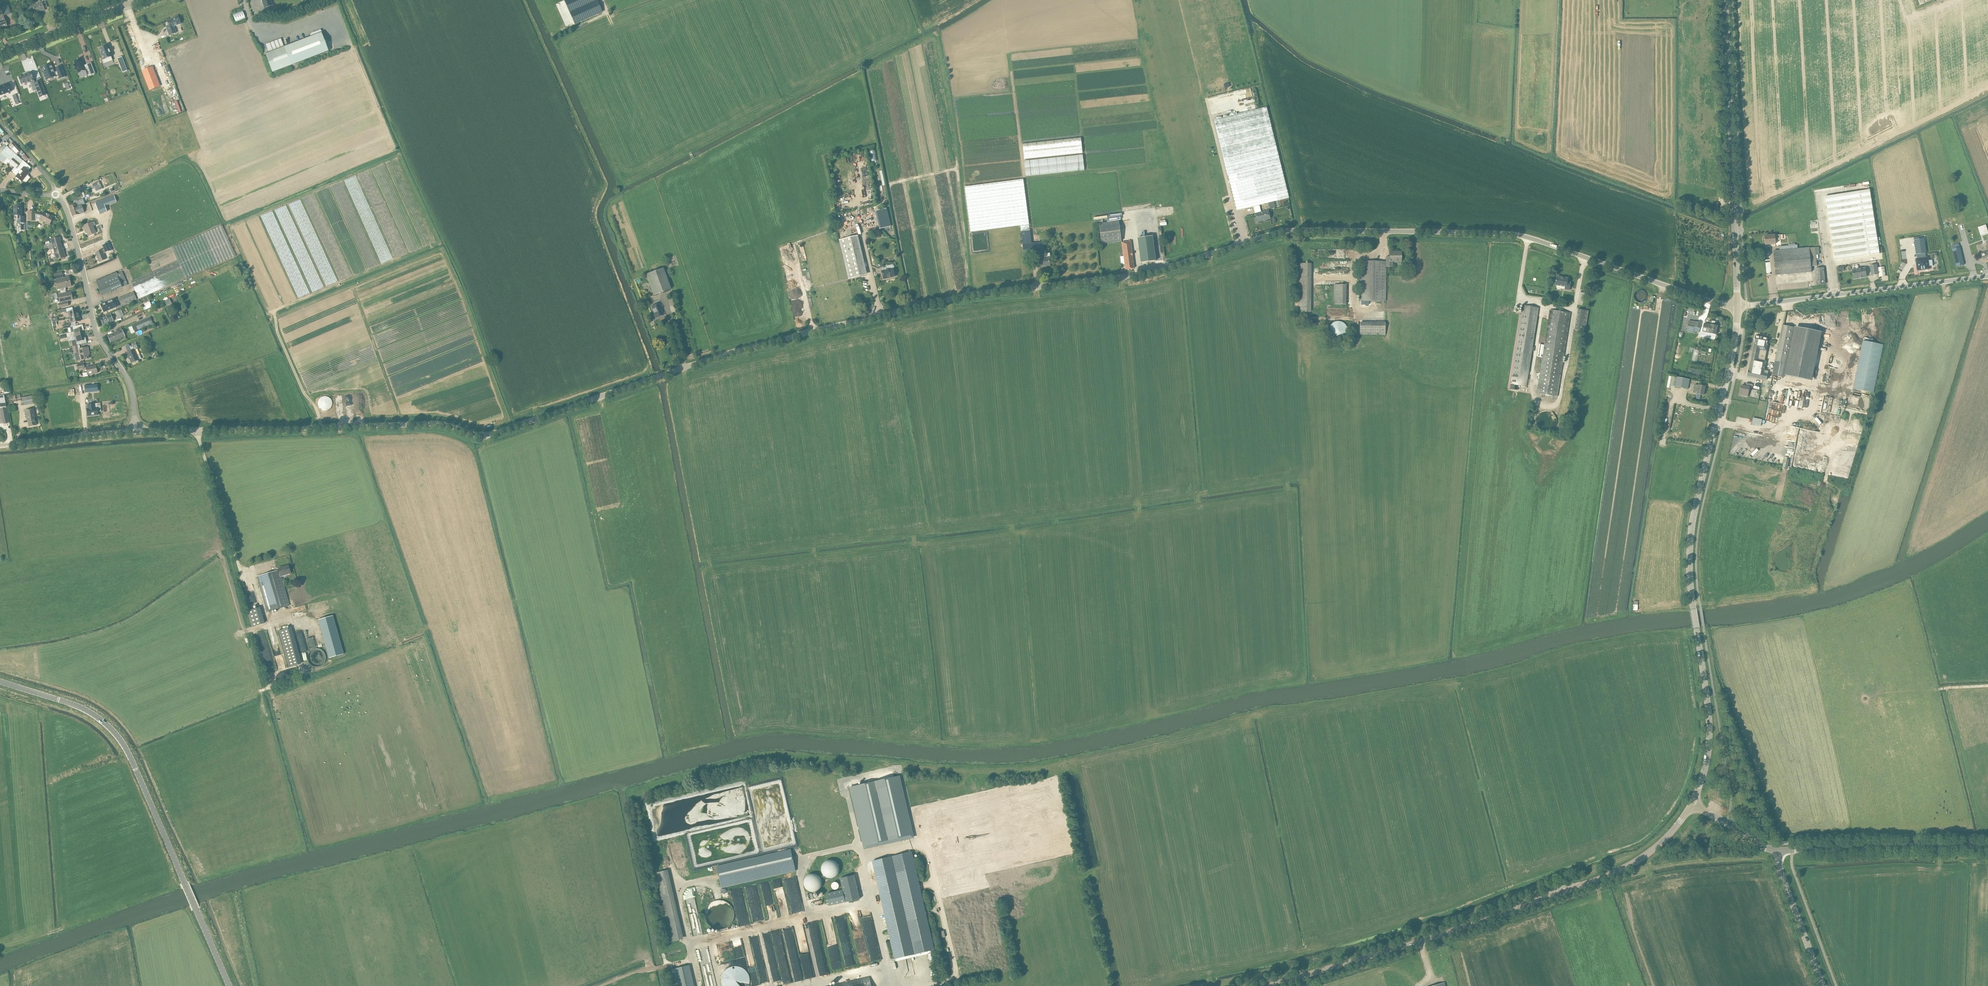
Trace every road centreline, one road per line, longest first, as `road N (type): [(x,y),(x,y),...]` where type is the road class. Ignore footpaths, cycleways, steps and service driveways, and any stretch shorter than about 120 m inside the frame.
road 1 (unclassified): [(146,431),(426,424),(487,435),(728,353),(979,295),(1139,277),(1287,232),(1522,236),(1739,306)]
road 2 (secondary): [(1694,802),(1709,743),(1691,537),(1739,306)]
road 3 (secondary): [(1265,985),(1610,875),(1652,851),(1694,802)]
road 4 (secondary): [(0,682),(87,711),(121,740),(229,985)]
road 5 (secondary): [(1739,306),(1726,0)]
road 6 (unclassified): [(135,420),(129,382),(96,332),(64,202),(0,191)]
road 7 (unclassified): [(1739,306),(1987,276)]
road 8 (tertiary): [(1778,850),(1987,849)]
road 9 (tertiary): [(0,52),(136,0)]
road 10 (tertiary): [(1823,985),(1778,850)]
road 11 (unclassified): [(0,445),(125,433)]

